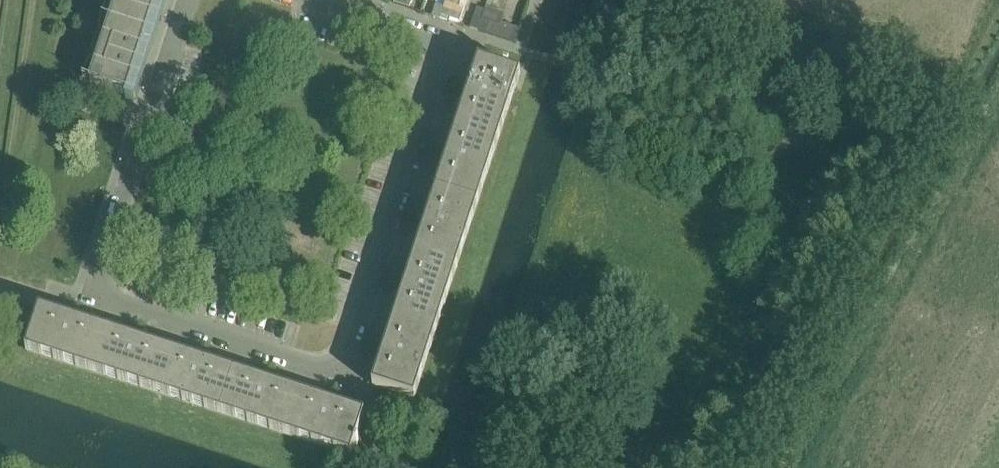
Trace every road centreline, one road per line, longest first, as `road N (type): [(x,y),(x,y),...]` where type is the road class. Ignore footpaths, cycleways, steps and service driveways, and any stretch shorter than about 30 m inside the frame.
road 1 (residential): [(298,0),(448,50),(341,375),(93,293),(189,0)]

